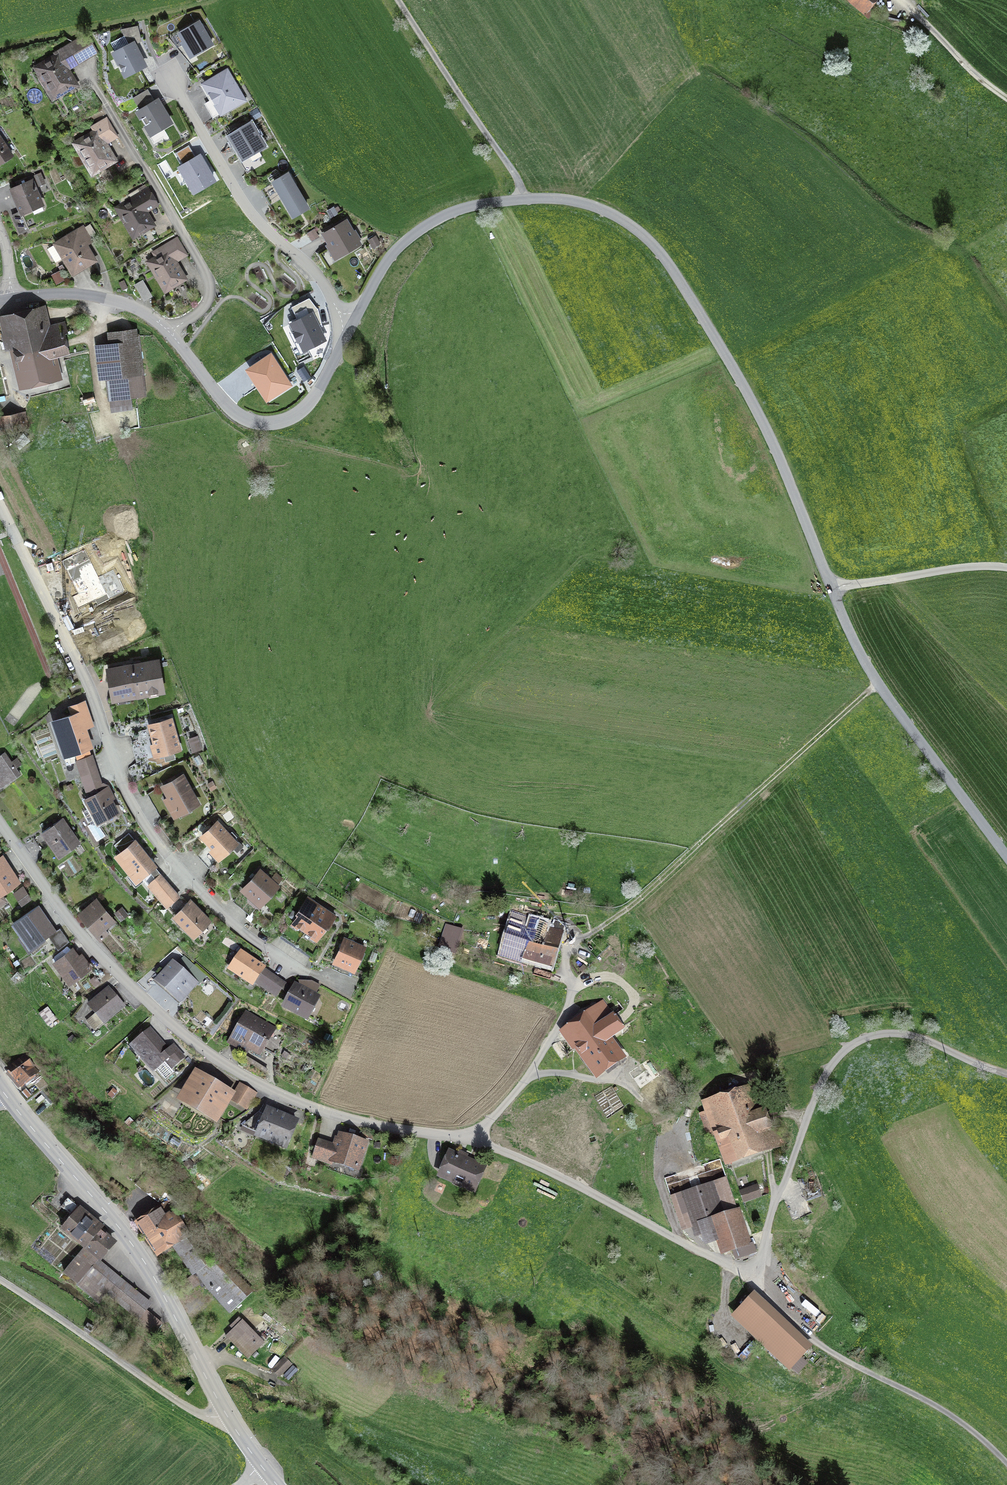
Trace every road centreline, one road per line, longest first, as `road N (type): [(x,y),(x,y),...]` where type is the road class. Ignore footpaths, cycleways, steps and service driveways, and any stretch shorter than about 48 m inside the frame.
road 1 (unclassified): [(349,331),(399,246),(465,209),(575,201),(645,237),(773,443),(859,650),(1006,857)]
road 2 (residential): [(0,509),(87,680),(131,803),(157,843),(270,952),(357,1002)]
road 3 (residential): [(0,824),(109,968),(231,1068),(368,1126),(476,1139)]
road 4 (secondary): [(261,1470),(127,1241),(0,1088)]
road 5 (track): [(878,681),(620,915),(572,944),(566,959)]
road 6 (residential): [(349,331),(316,273),(247,209),(163,66)]
road 7 (residential): [(171,332),(207,303),(210,289),(86,71)]
road 8 (unclassified): [(171,332),(238,417),(267,427),(304,414),(349,331)]
road 9 (track): [(808,1120),(786,1106),(769,1077),(709,1086),(682,1121),(693,1181)]
road 10 (track): [(1006,1073),(892,1033),(853,1044),(816,1095)]
road 11 (track): [(215,0),(0,49)]
road 12 (unclassified): [(10,298),(103,299),(171,332)]
road 13 (track): [(682,1121),(667,1121),(615,1080),(529,1077)]

